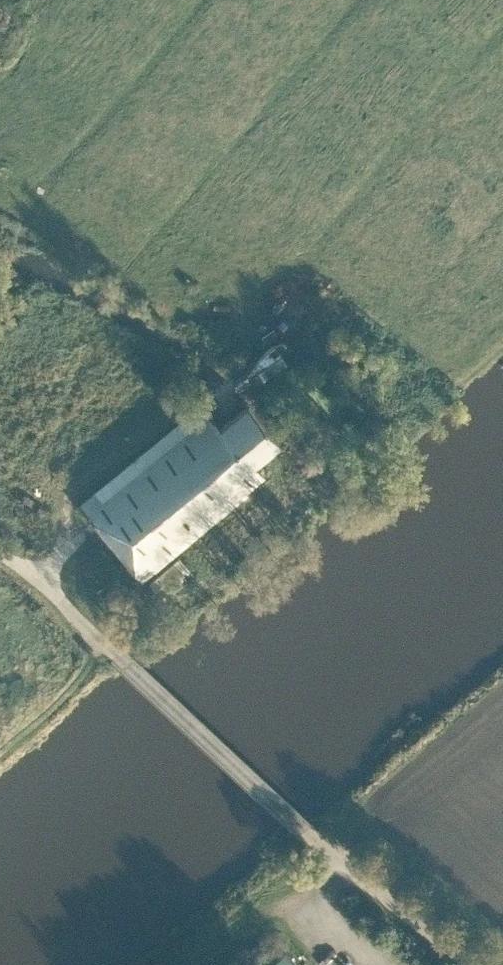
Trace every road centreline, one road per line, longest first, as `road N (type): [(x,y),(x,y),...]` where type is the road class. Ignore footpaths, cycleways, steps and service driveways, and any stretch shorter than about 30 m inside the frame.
road 1 (residential): [(121,655),(312,833)]
road 2 (residential): [(469,964),(312,833)]

